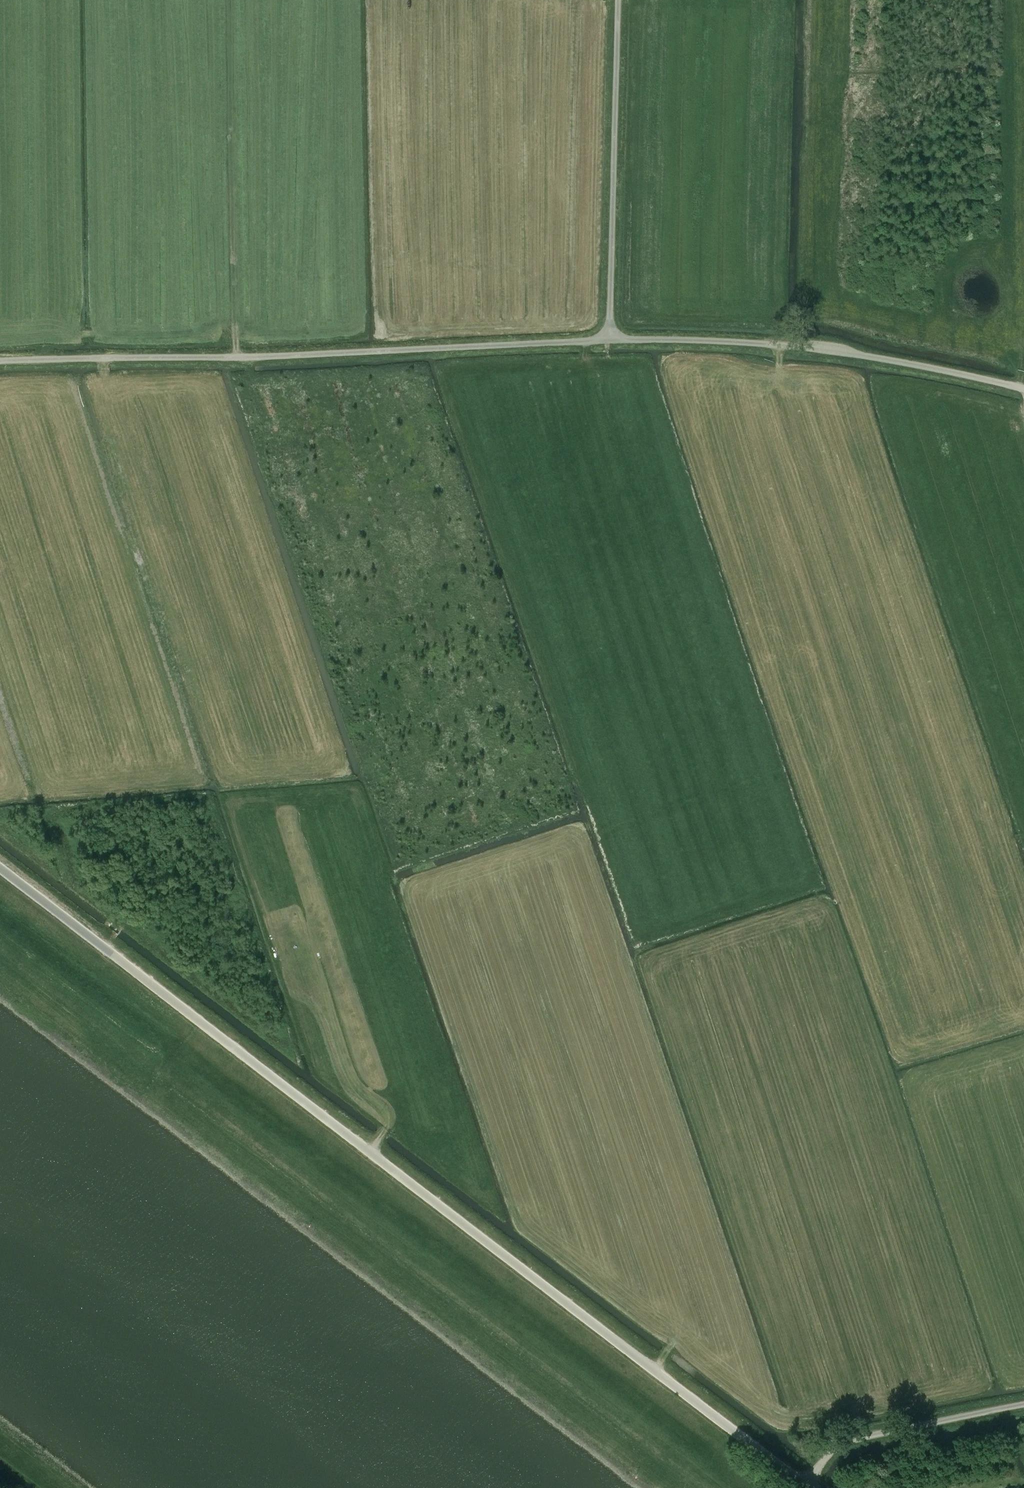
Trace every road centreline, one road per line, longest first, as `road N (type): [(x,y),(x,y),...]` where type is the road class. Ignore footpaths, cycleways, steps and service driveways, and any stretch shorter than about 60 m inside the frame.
road 1 (unclassified): [(805,1483),(0,869)]
road 2 (unclassified): [(0,364),(608,338)]
road 3 (unclassified): [(608,338),(631,352),(866,370),(1023,398)]
road 4 (unclassified): [(608,338),(620,0)]
road 5 (unclassified): [(805,1483),(844,1443),(1023,1404)]

